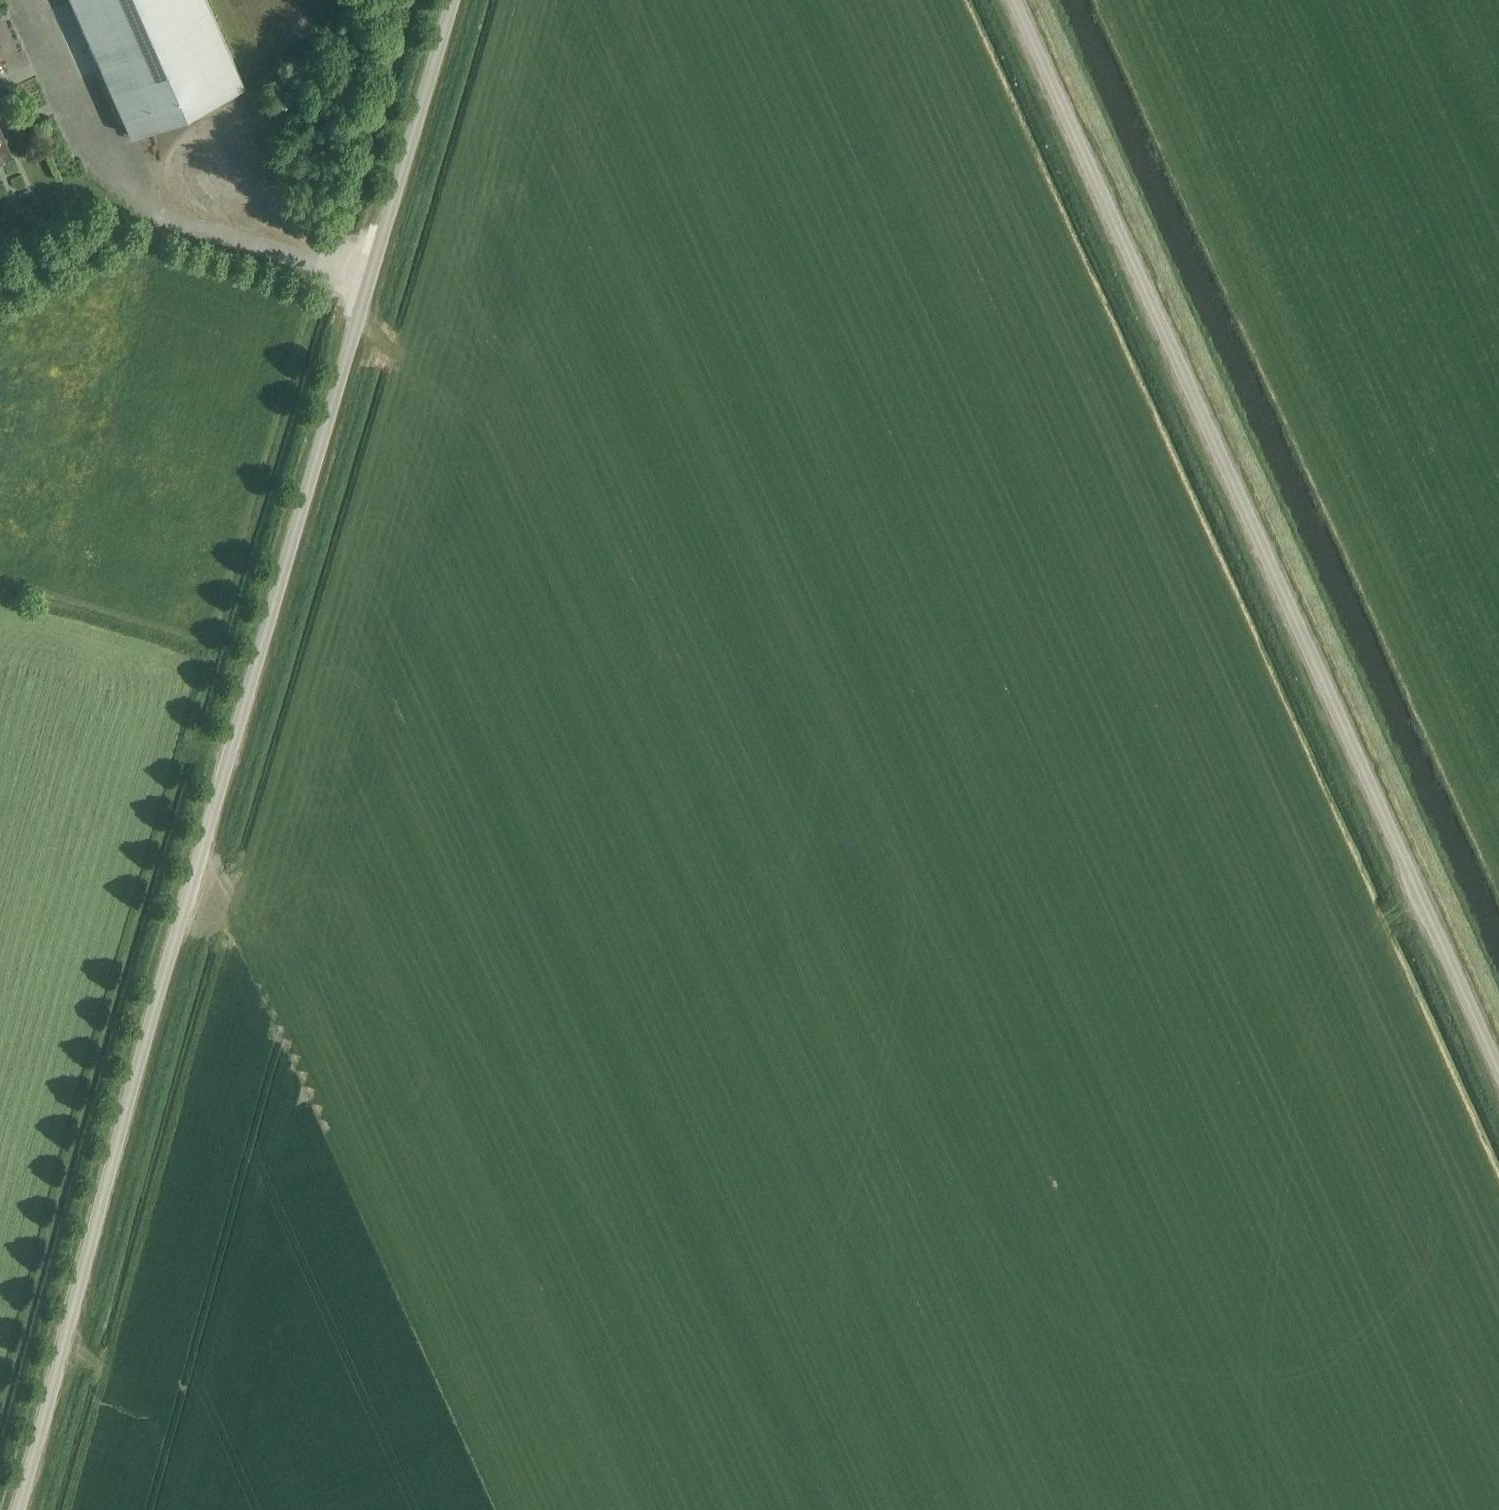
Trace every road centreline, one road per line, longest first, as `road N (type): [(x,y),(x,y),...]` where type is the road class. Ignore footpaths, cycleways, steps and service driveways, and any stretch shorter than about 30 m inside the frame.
road 1 (unclassified): [(18,1509),(172,950),(452,0)]
road 2 (unclassified): [(1498,1068),(1013,0)]

